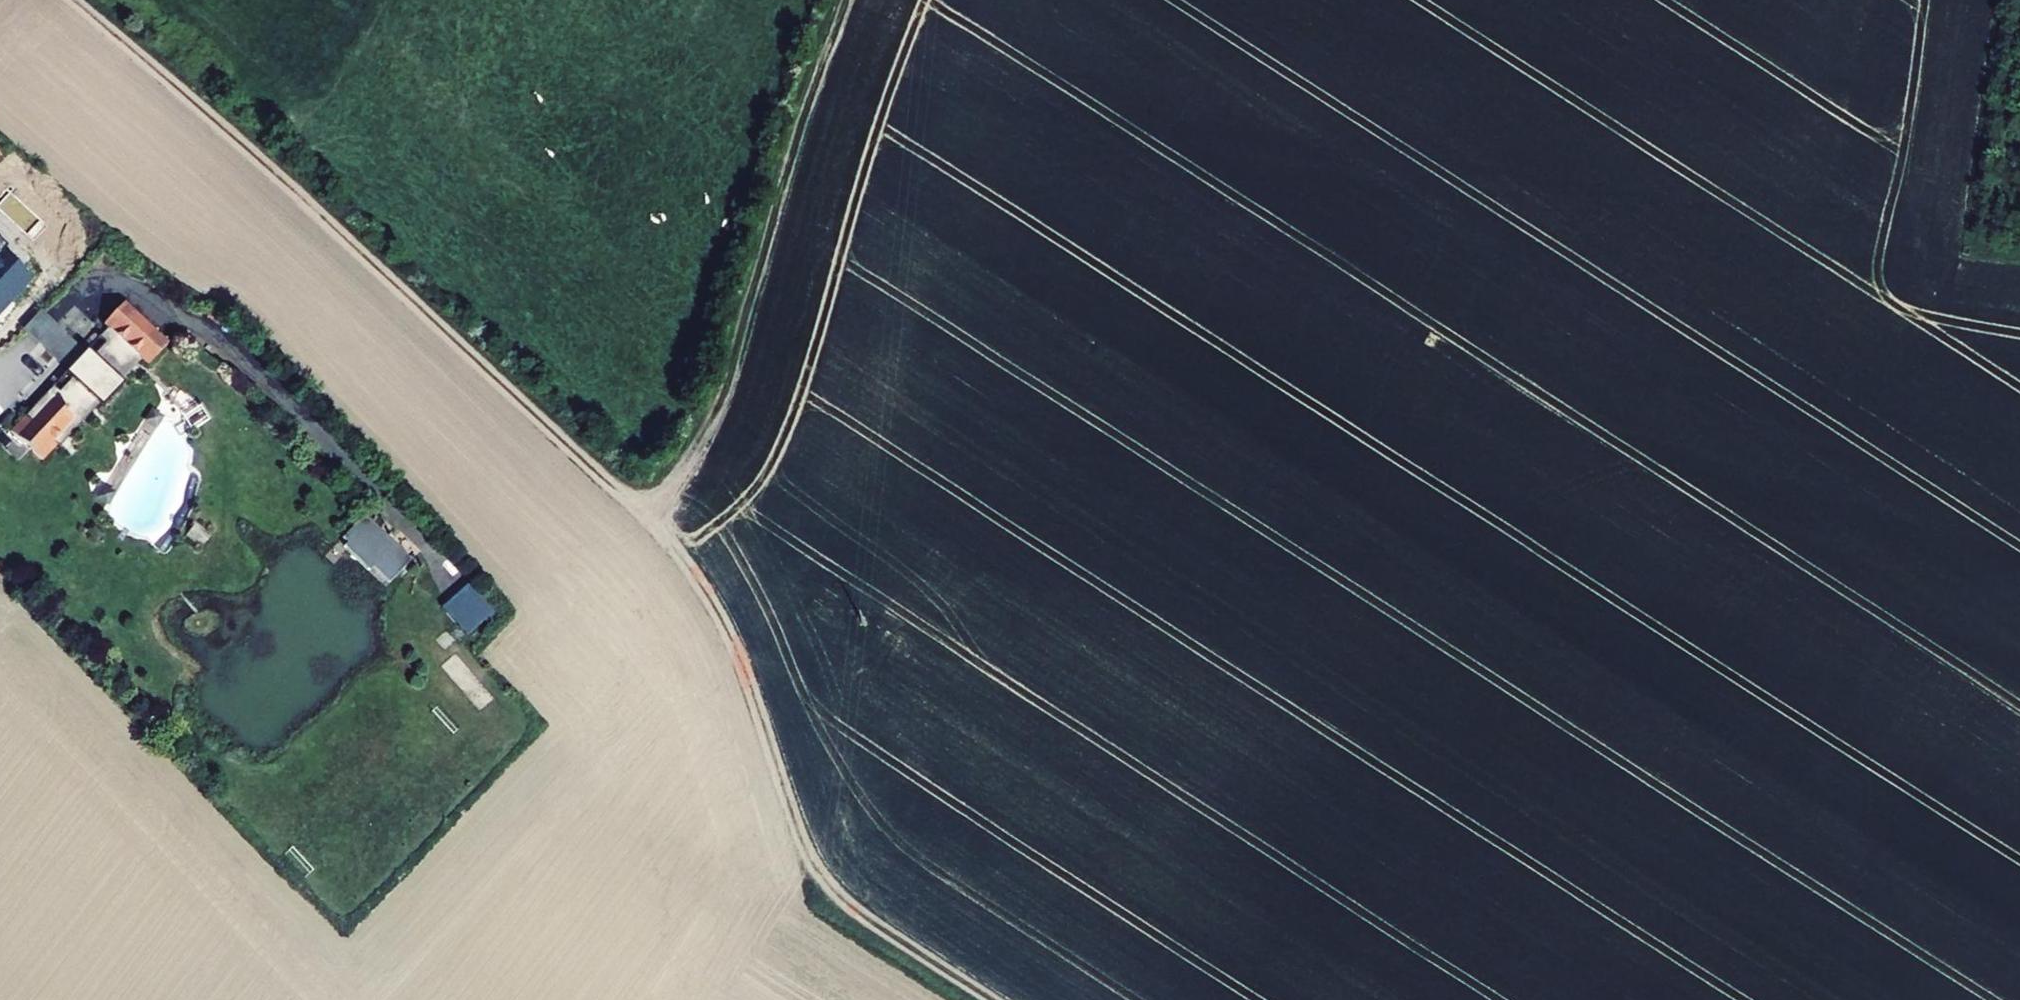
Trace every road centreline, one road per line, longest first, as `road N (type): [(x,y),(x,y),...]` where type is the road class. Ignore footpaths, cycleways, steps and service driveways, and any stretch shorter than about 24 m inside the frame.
road 1 (track): [(75,0),(650,518),(724,615),(790,822),(821,881),(989,999)]
road 2 (track): [(650,518),(692,470),(846,0)]

